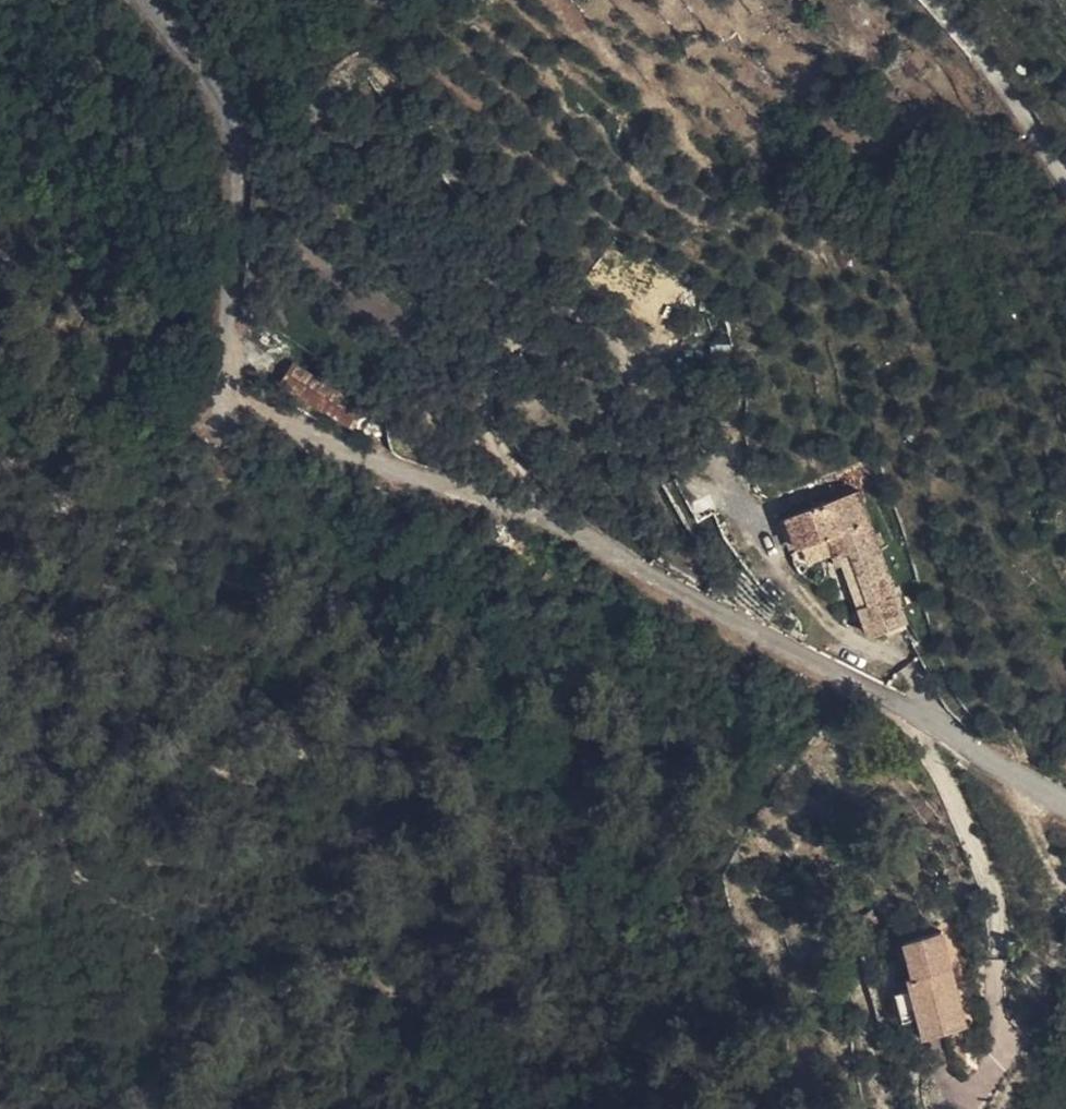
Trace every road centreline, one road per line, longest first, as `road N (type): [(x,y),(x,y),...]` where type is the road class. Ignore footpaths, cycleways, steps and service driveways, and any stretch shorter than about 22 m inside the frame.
road 1 (unclassified): [(1065,808),(546,517),(355,456),(225,395),(242,192),(234,137),(215,96),(143,0)]
road 2 (unclassified): [(926,0),(1033,131),(1065,191)]

